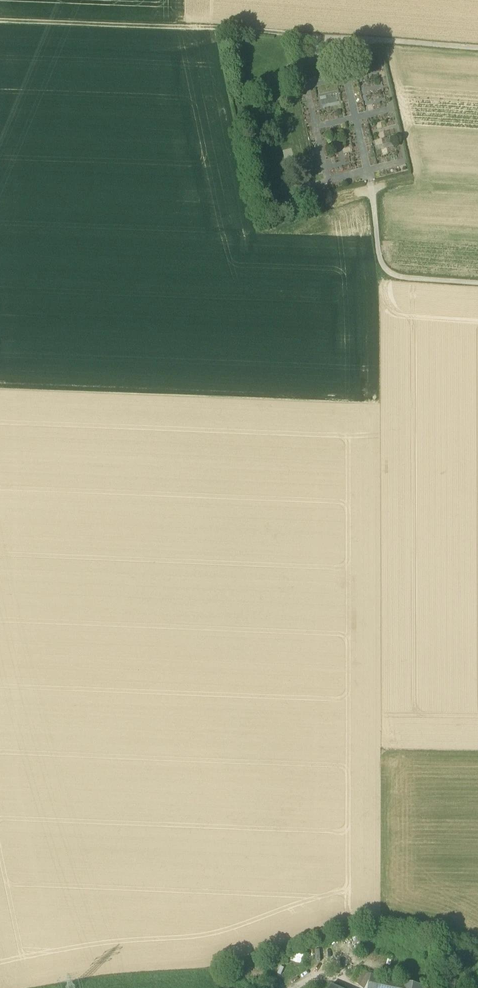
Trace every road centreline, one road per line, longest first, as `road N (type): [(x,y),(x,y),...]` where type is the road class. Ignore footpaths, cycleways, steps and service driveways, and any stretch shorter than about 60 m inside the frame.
road 1 (track): [(303,34),(0,19)]
road 2 (unclassified): [(477,48),(303,34)]
road 3 (track): [(477,283),(385,269),(372,192)]

